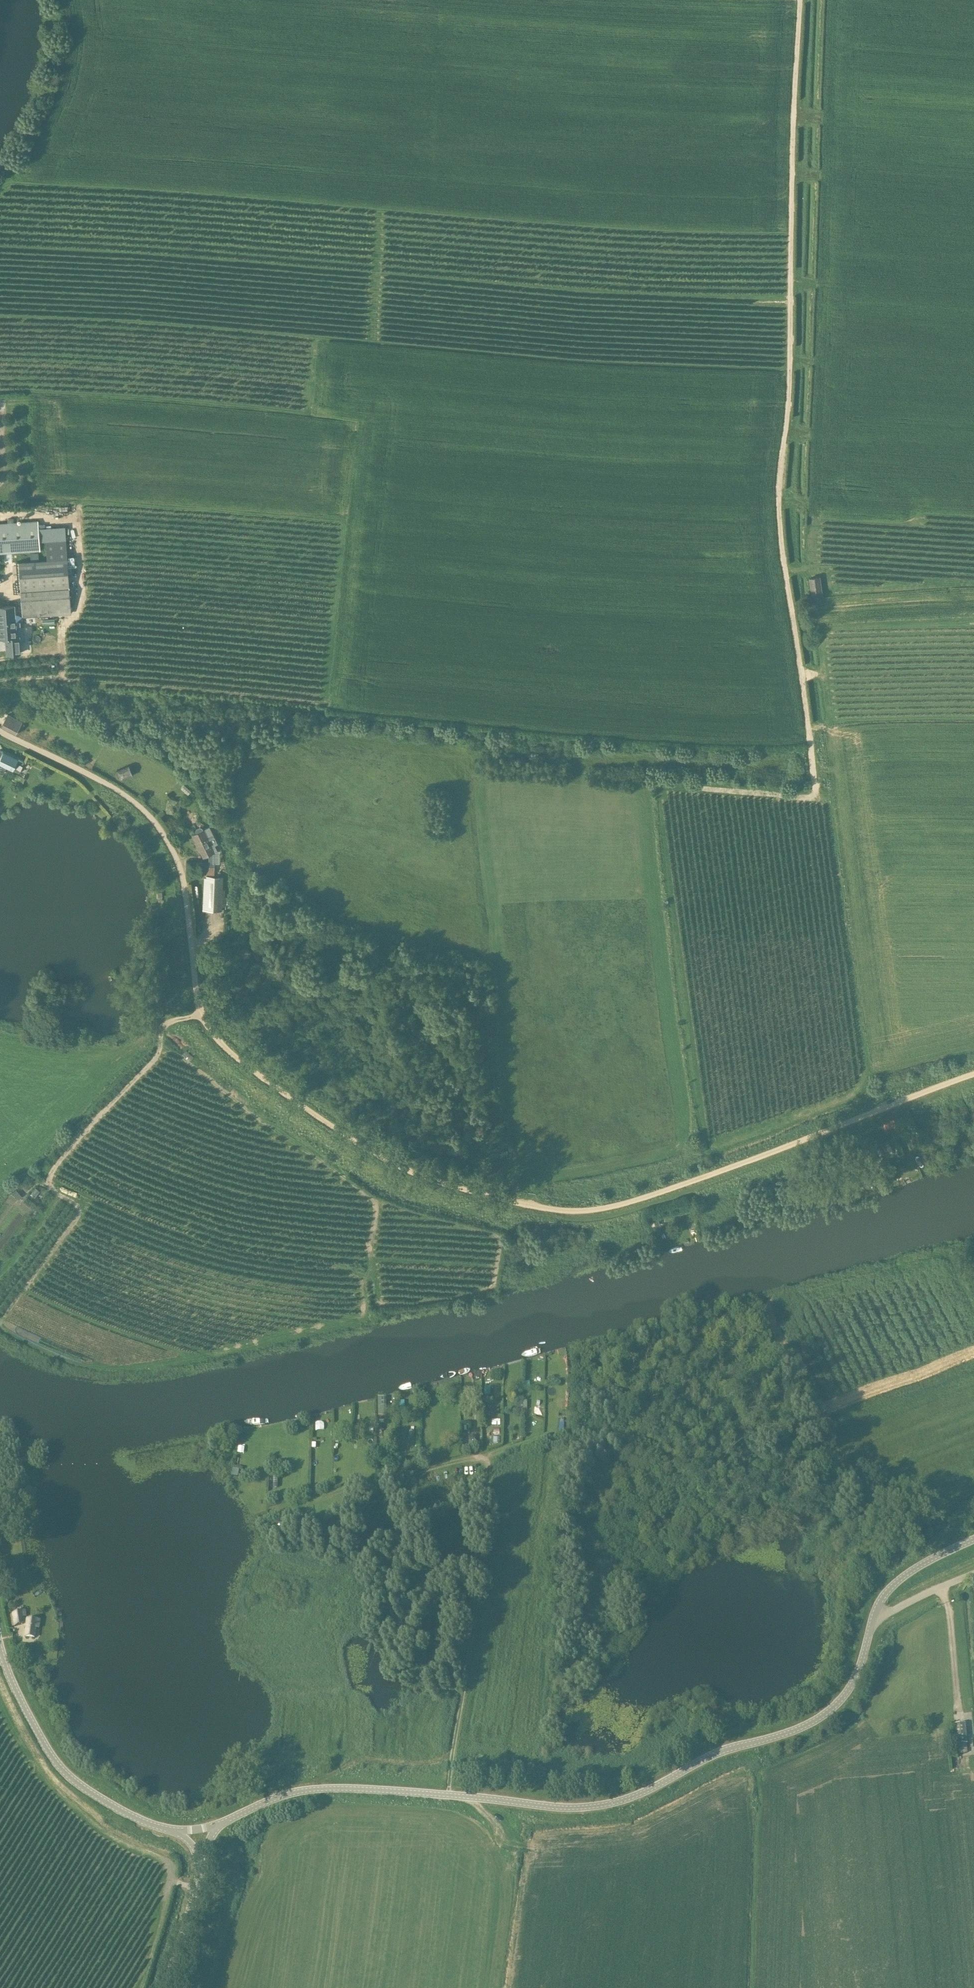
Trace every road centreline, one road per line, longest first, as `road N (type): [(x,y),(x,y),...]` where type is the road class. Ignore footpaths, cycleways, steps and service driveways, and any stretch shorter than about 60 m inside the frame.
road 1 (track): [(0,731),(118,791),(156,825),(179,867),(205,1023),(220,1045),(347,1137),(417,1175),(522,1204),(601,1209),(973,1074)]
road 2 (unclassified): [(817,797),(777,479),(789,388),(800,0)]
road 3 (unclassified): [(220,1824),(278,1797),(318,1789),(572,1808),(627,1799),(714,1754),(825,1714),(855,1679),(873,1619)]
road 4 (track): [(0,1321),(83,1212),(49,1184),(53,1168),(158,1055),(162,1029),(204,1014)]
road 5 (track): [(447,1795),(488,1458)]
road 6 (track): [(553,1435),(473,1463),(272,1511)]
road 7 (unclassified): [(174,1830),(124,1813),(66,1774),(0,1648)]
road 8 (unclassified): [(873,1619),(896,1582),(973,1539)]
road 9 (unclassified): [(166,1987),(200,1861)]

